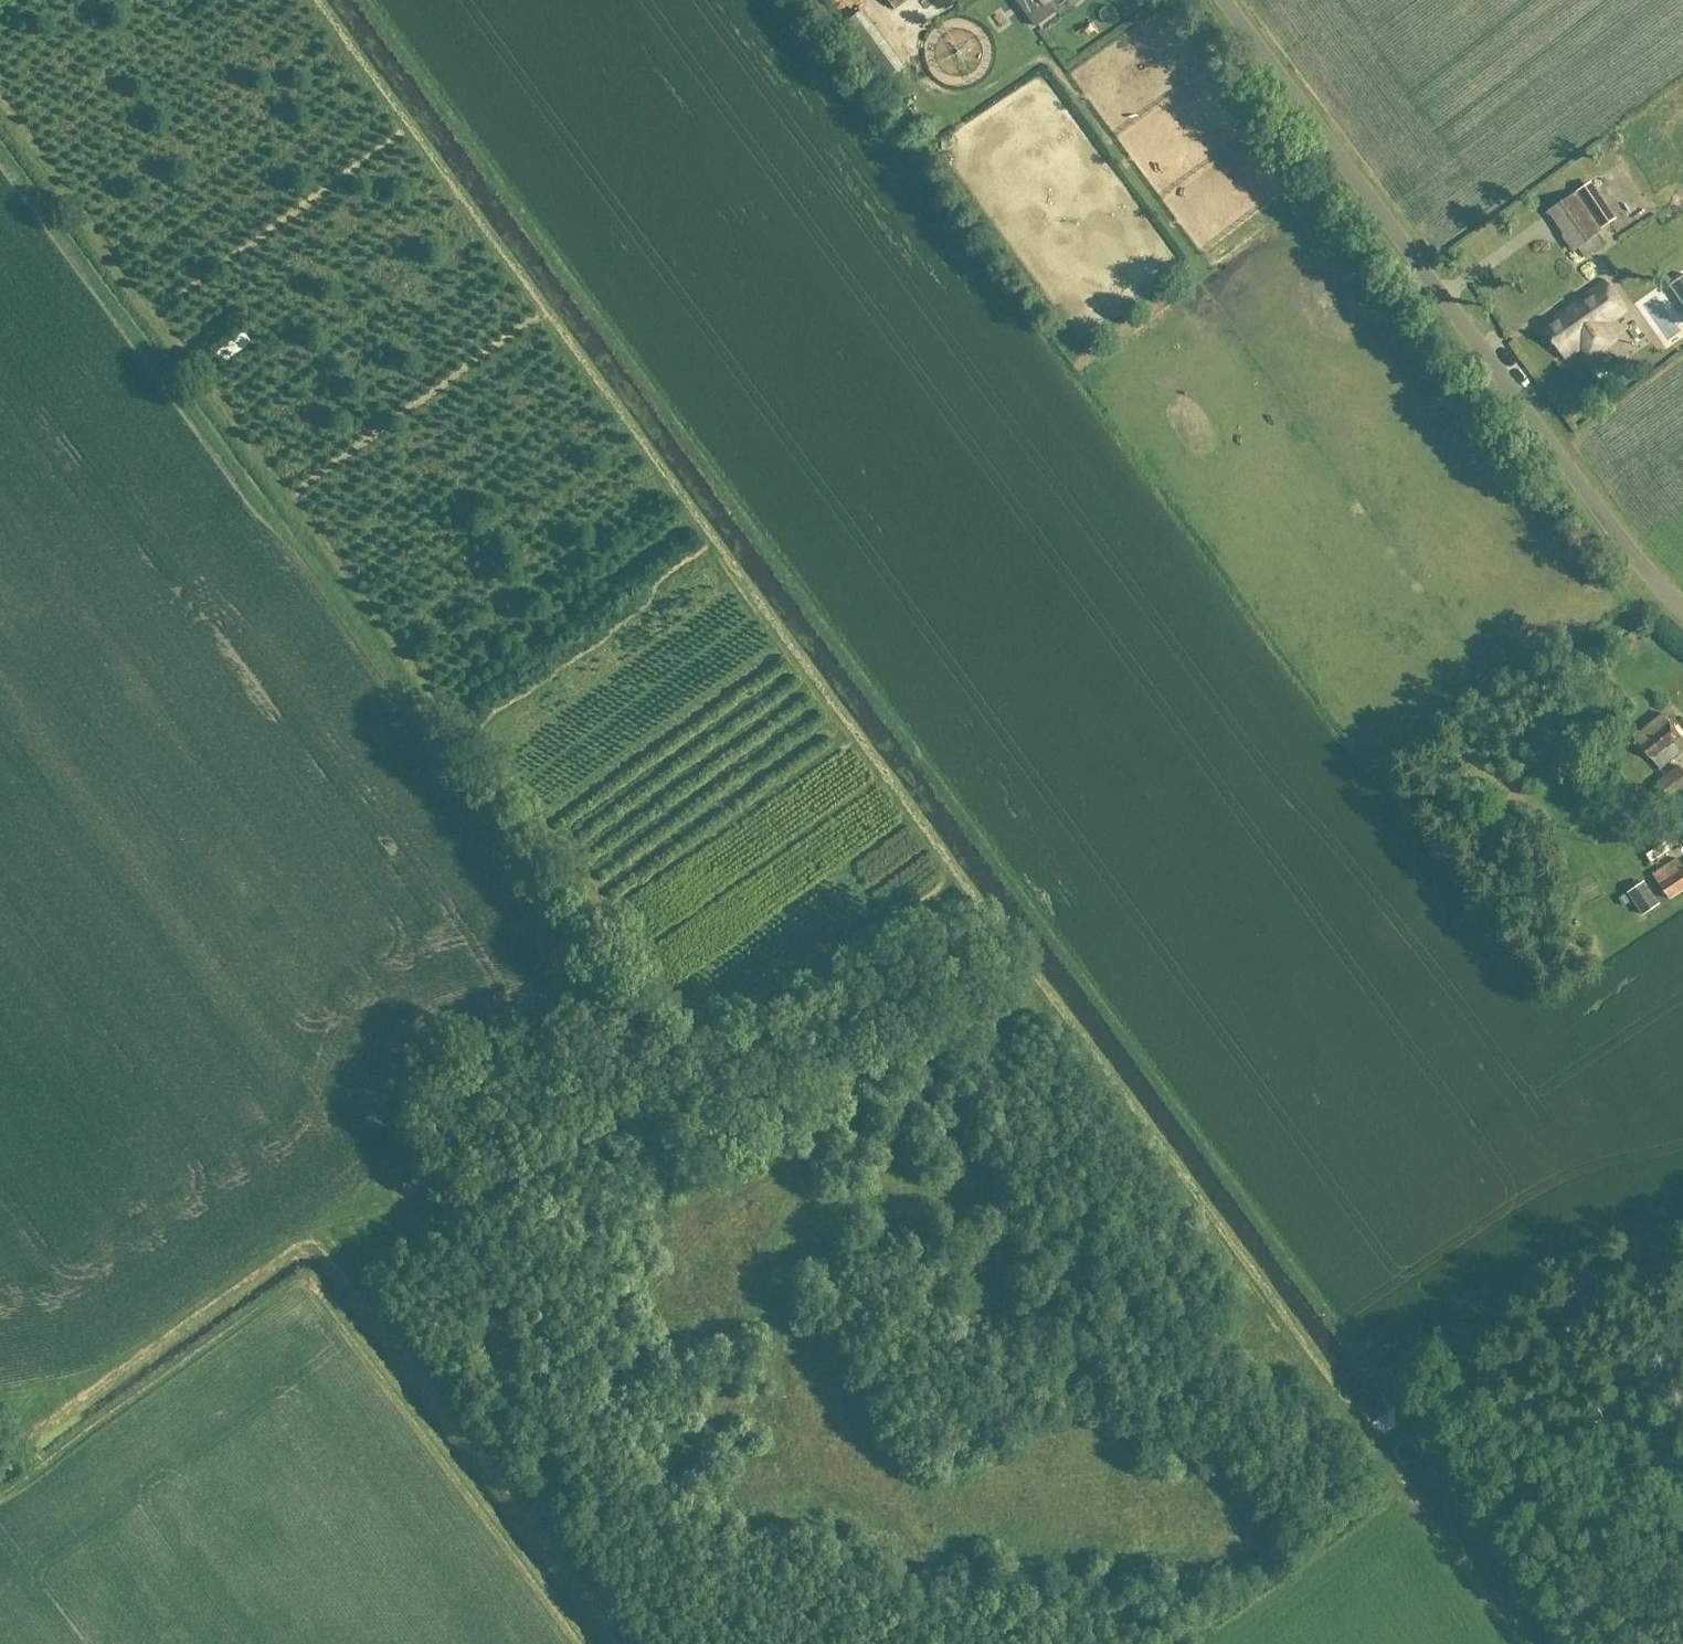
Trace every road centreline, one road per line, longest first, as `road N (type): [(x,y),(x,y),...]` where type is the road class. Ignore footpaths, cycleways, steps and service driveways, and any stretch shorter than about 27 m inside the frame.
road 1 (unclassified): [(1682,614),(1605,523),(1218,0)]

